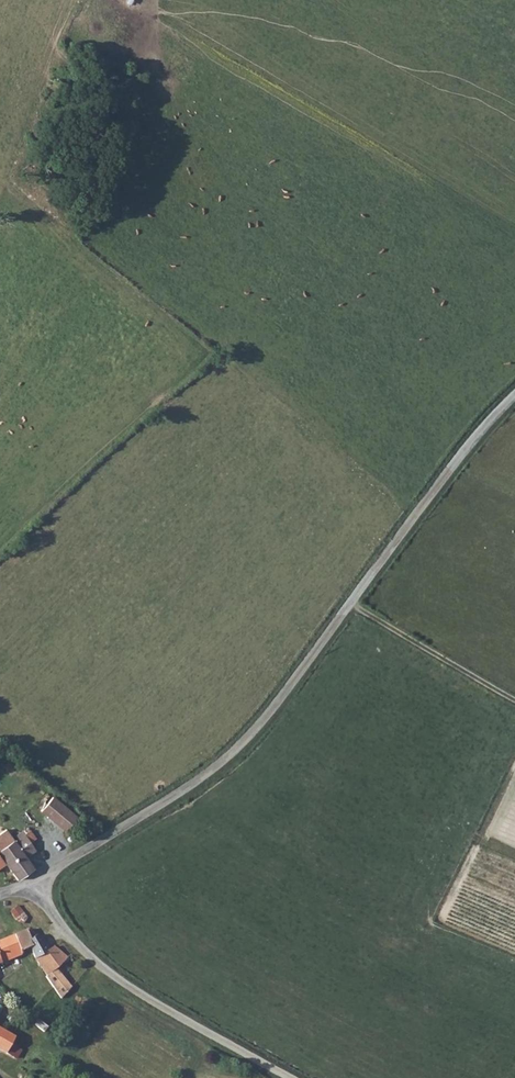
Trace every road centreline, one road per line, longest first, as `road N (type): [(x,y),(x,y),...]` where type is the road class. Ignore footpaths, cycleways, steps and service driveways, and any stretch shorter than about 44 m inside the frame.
road 1 (unclassified): [(514,396),(465,449),(234,754),(25,887)]
road 2 (unclassified): [(25,887),(112,975),(294,1077)]
road 3 (track): [(351,605),(514,706)]

